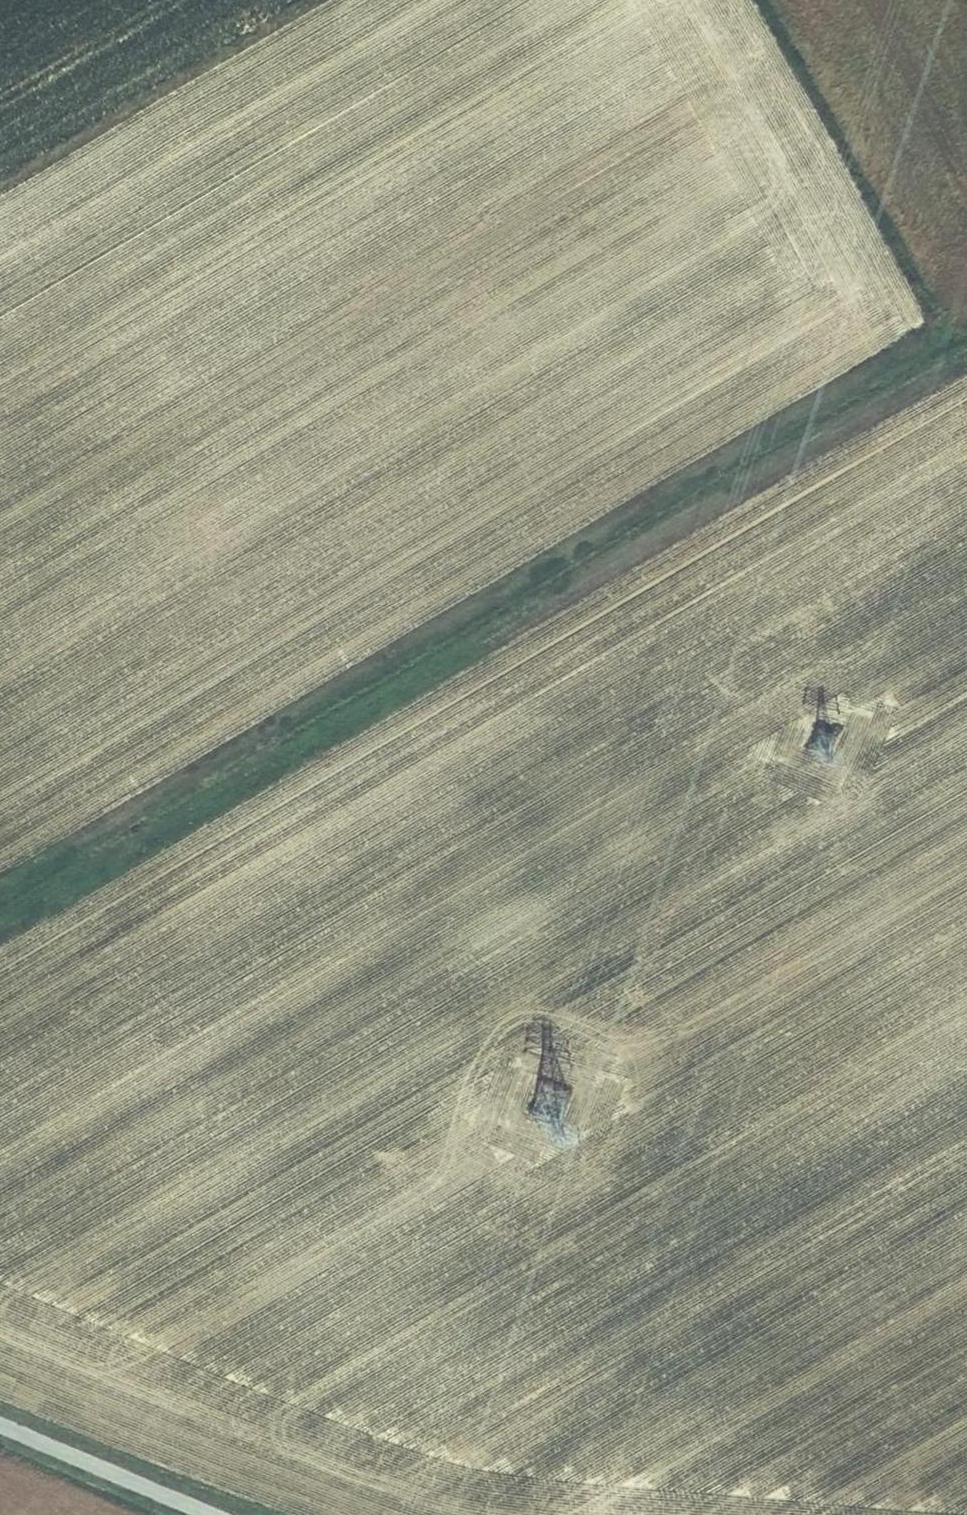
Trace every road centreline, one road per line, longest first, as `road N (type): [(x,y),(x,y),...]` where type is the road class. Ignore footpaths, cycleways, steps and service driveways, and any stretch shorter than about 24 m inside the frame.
road 1 (unclassified): [(0,1420),(223,1514)]

